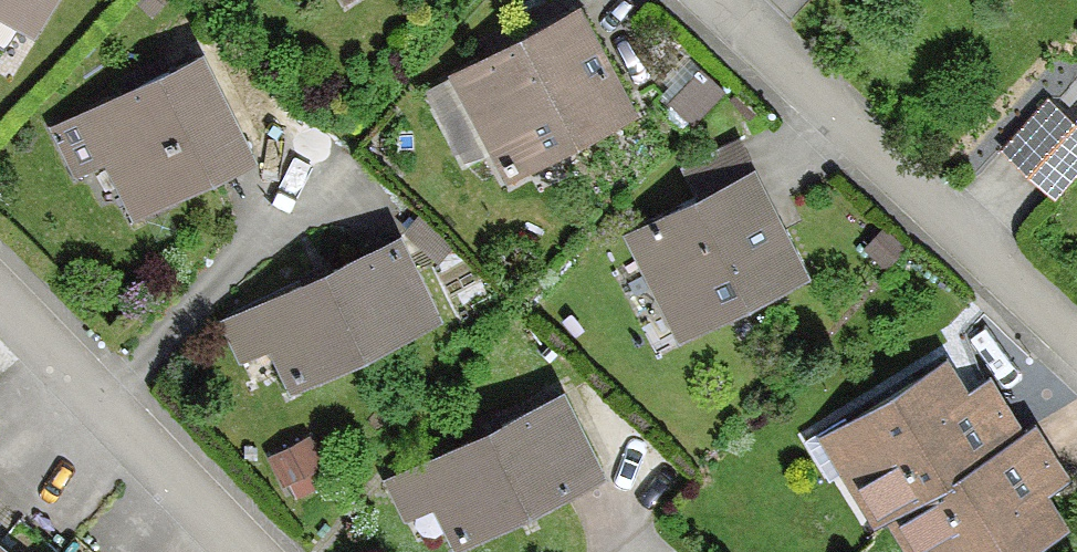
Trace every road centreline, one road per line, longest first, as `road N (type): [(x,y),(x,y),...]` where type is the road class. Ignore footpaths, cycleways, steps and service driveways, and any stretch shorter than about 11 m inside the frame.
road 1 (residential): [(1076,335),(721,0)]
road 2 (residential): [(0,298),(247,551)]

